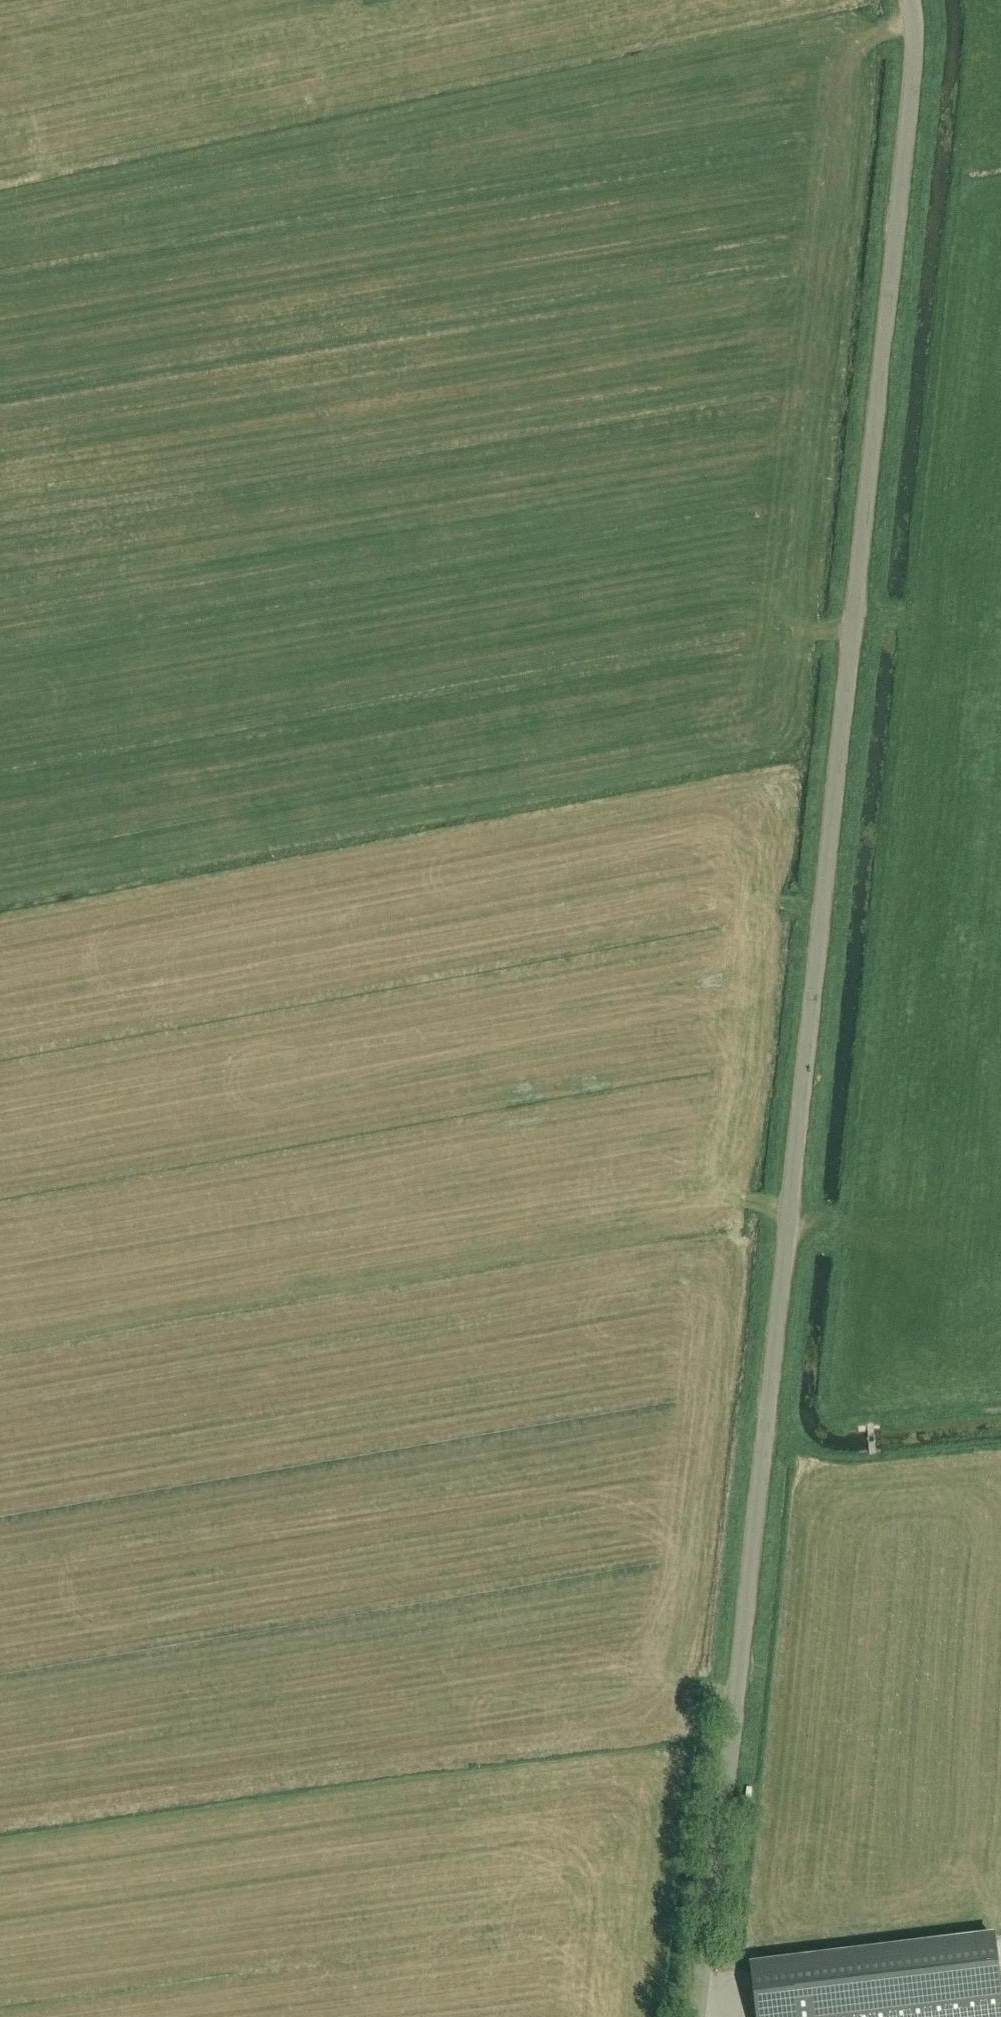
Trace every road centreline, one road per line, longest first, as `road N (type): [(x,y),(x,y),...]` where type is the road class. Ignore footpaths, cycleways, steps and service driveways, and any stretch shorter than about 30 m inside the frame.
road 1 (unclassified): [(705,2016),(914,84),(909,0)]

